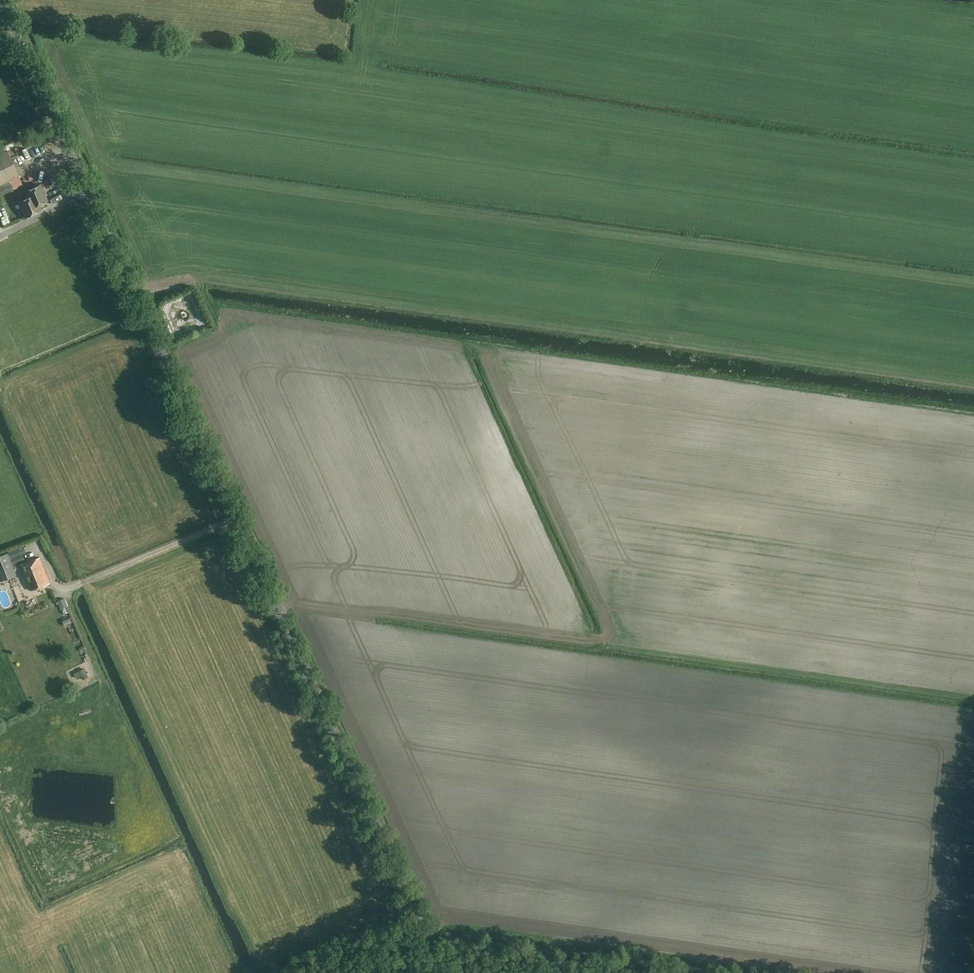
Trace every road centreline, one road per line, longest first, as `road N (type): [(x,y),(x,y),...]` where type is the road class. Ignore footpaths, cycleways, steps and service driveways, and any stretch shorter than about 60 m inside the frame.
road 1 (tertiary): [(446,972),(1,0)]

